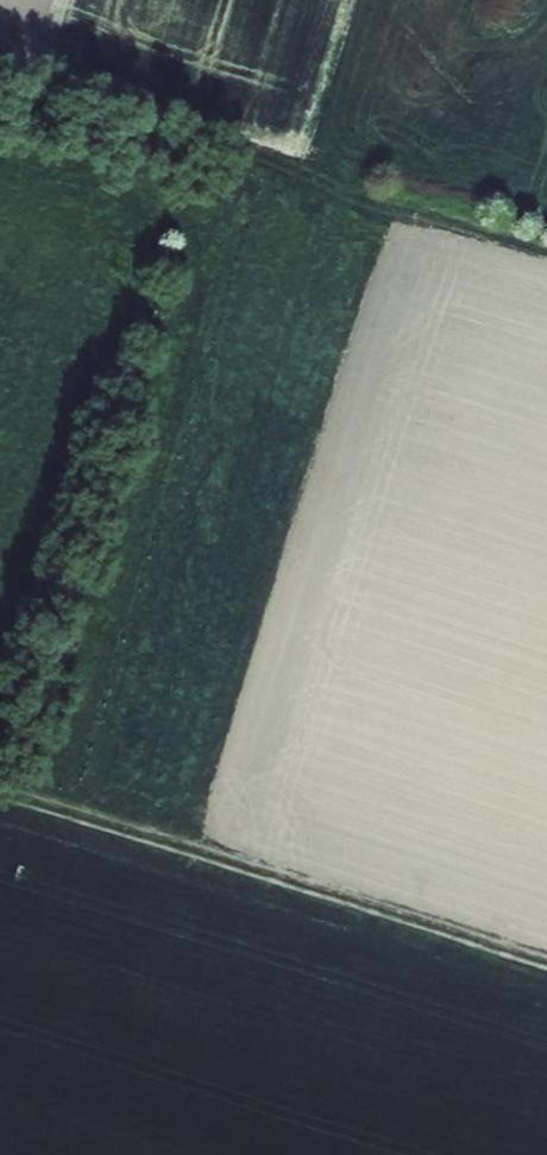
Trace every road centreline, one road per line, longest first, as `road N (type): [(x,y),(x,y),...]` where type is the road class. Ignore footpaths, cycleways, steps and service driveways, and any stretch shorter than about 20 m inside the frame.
road 1 (track): [(0,783),(546,955)]

